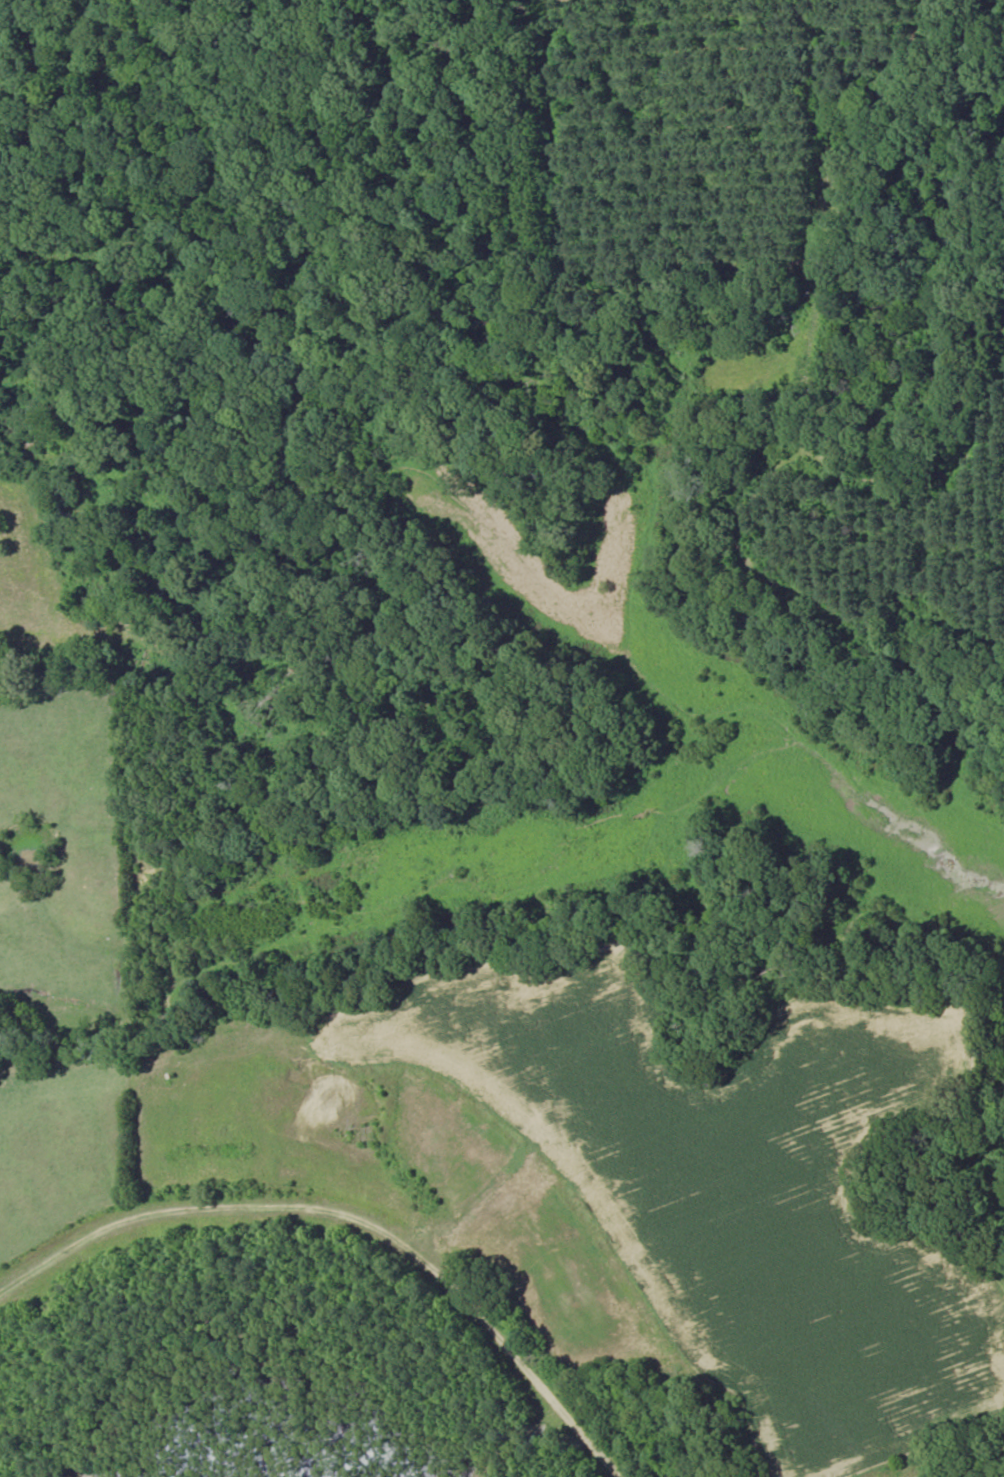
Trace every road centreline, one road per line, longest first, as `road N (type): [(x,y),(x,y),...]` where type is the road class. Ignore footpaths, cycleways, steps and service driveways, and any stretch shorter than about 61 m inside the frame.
road 1 (residential): [(0,1283),(29,1256),(190,1195),(286,1195),(412,1241),(572,1397),(627,1476)]

